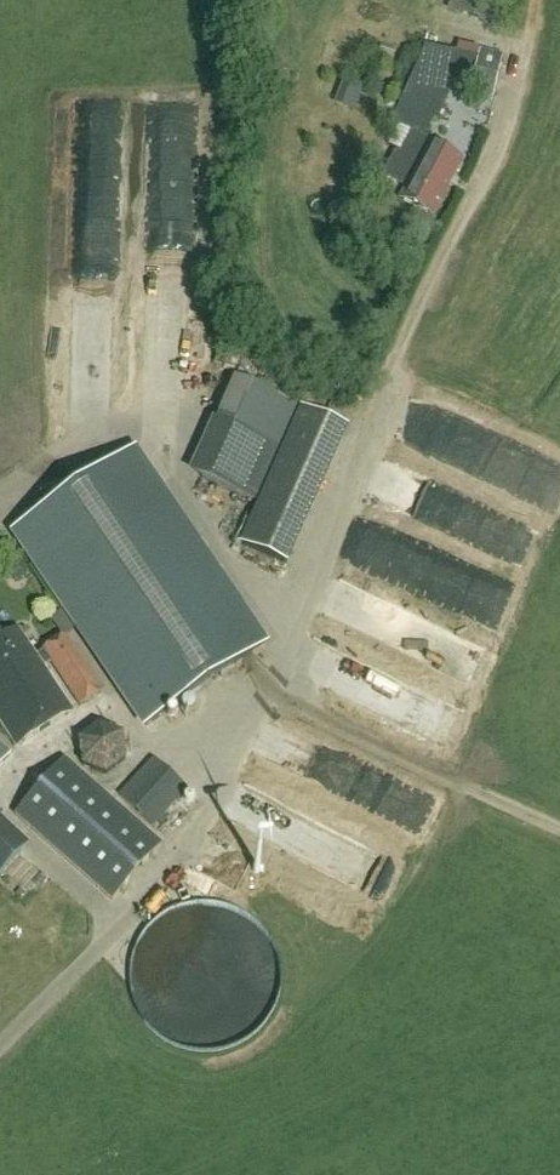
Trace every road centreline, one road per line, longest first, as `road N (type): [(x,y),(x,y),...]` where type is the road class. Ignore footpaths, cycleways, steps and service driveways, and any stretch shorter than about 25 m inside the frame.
road 1 (unclassified): [(0,1047),(171,872),(219,794),(306,618),(383,379),(506,123),(527,40)]
road 2 (track): [(269,696),(559,826)]

